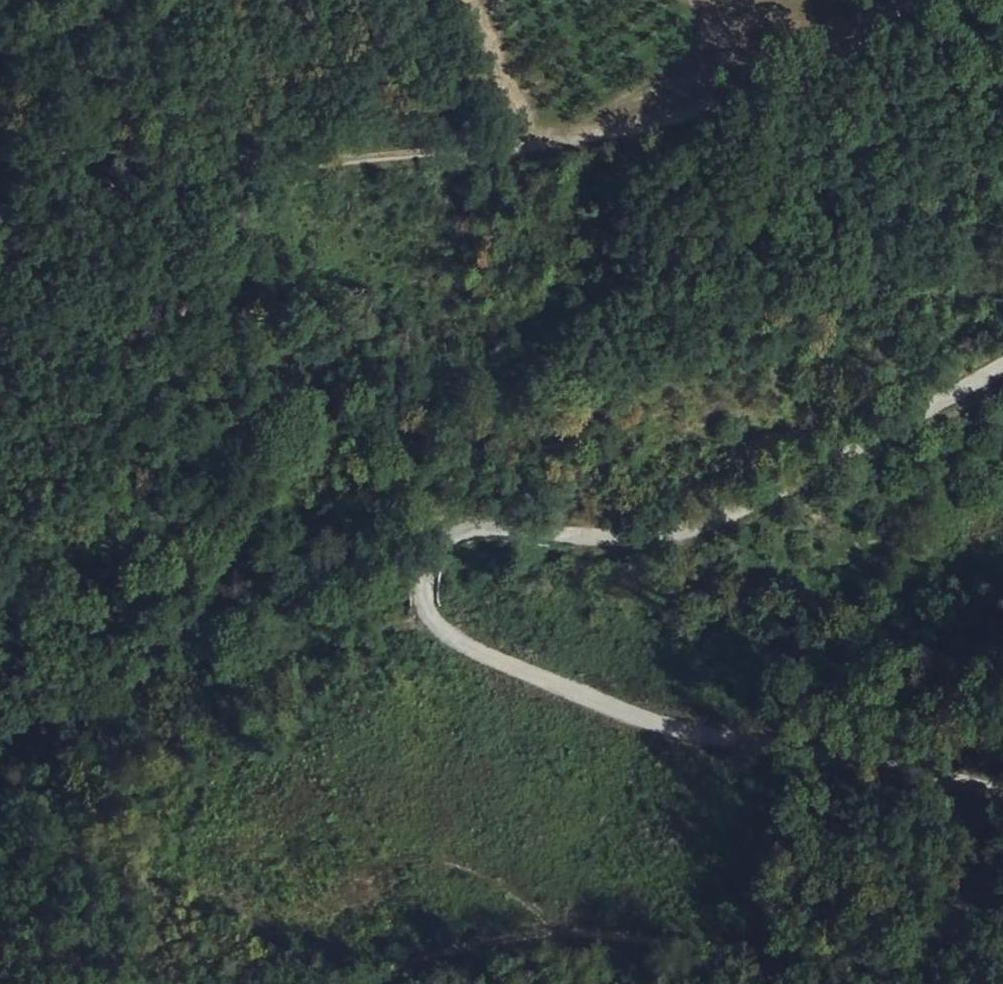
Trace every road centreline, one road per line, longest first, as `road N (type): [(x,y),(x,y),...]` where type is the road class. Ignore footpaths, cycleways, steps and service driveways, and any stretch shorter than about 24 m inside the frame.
road 1 (track): [(1002,373),(843,459),(649,540),(487,535),(458,542),(439,559),(432,599),(443,623),(579,699),(1002,811)]
road 2 (track): [(914,0),(764,92),(683,119),(532,148),(293,169),(0,179)]
road 3 (track): [(326,983),(512,926),(665,923),(816,951),(1002,947)]
road 4 (track): [(532,148),(465,0)]

